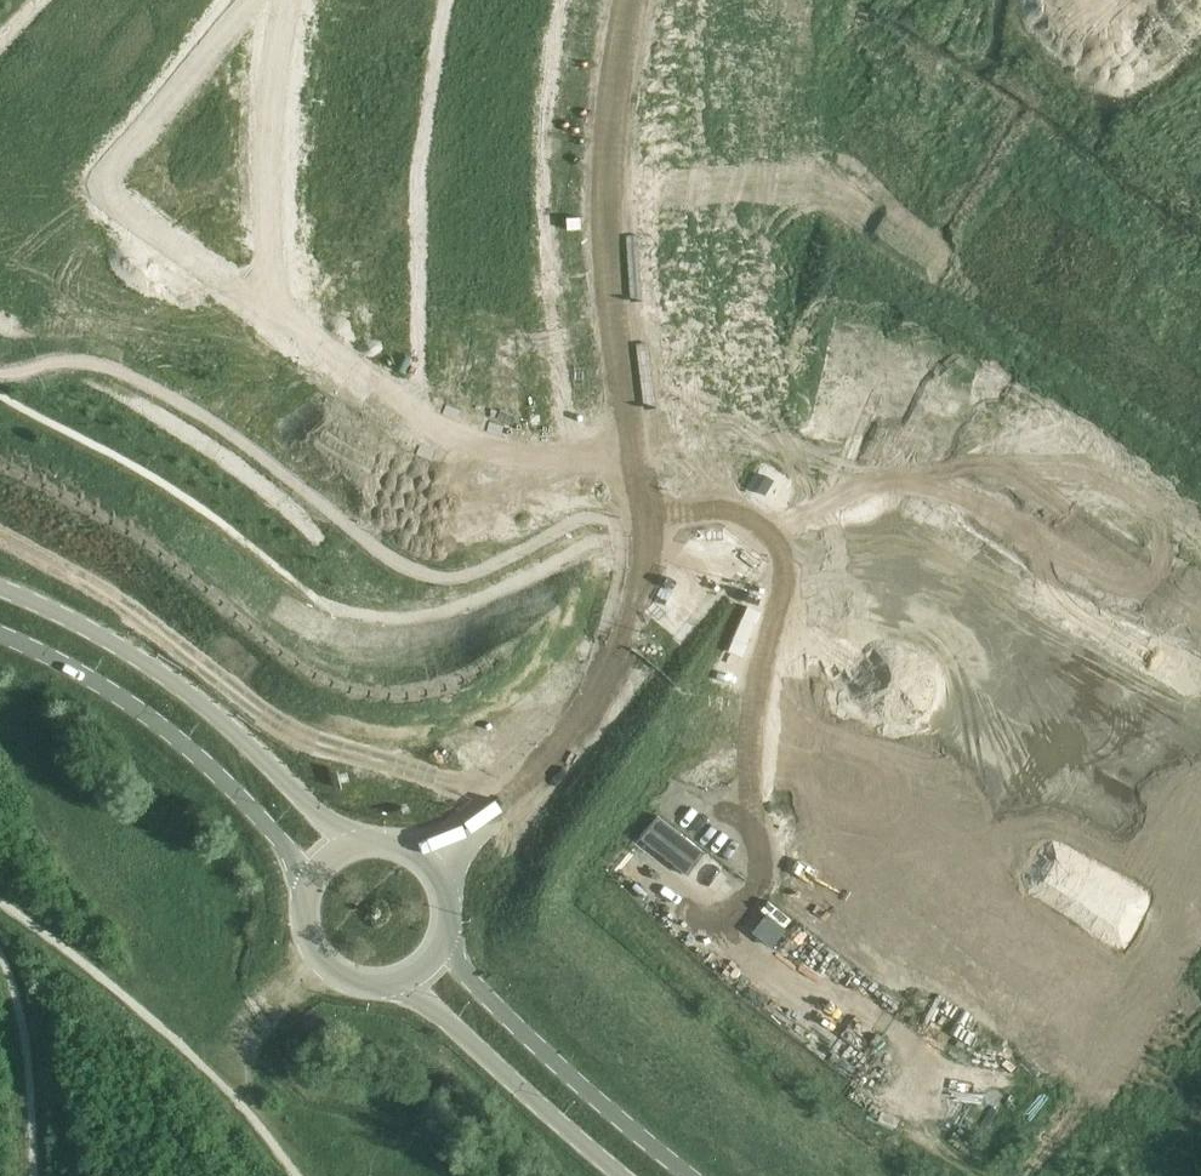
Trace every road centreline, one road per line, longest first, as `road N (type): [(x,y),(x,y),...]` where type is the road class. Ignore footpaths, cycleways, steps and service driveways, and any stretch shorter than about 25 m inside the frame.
road 1 (residential): [(637,462),(622,143),(644,0)]
road 2 (residential): [(258,0),(106,191),(112,204),(277,312)]
road 3 (secondary): [(354,849),(166,674),(0,588)]
road 4 (residential): [(277,312),(406,416),(482,456),(554,468),(637,462)]
road 5 (secondary): [(0,635),(86,675),(161,724),(315,884)]
road 6 (secondary): [(692,1175),(480,989),(448,948)]
road 7 (unclassified): [(435,866),(495,807),(637,694),(662,653)]
road 8 (residential): [(274,0),(277,312)]
road 9 (secondary): [(410,985),(623,1175)]
road 10 (residential): [(662,653),(660,564),(637,462)]
road 11 (secondary): [(315,884),(308,928),(328,968),(366,989),(410,985)]

